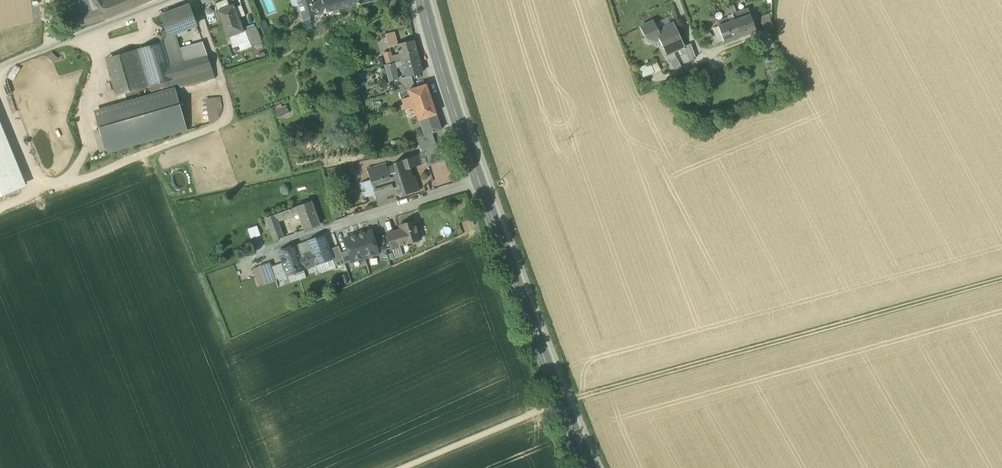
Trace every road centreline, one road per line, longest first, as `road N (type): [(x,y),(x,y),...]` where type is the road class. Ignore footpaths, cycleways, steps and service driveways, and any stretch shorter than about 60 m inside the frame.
road 1 (track): [(1001,280),(562,401),(403,467)]
road 2 (secondary): [(478,180),(590,467)]
road 3 (residential): [(478,180),(244,258)]
road 4 (secondary): [(423,0),(478,180)]
road 5 (residential): [(678,0),(701,58),(765,30)]
road 6 (residential): [(58,44),(171,0)]

